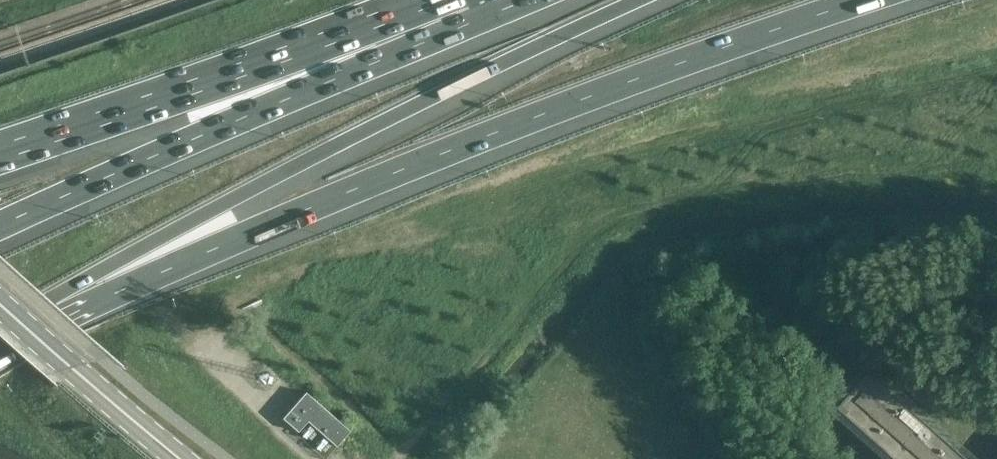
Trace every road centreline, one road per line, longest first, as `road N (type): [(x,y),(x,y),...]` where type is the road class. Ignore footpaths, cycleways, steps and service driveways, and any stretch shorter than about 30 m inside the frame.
road 1 (motorway): [(46,309),(582,99),(865,0)]
road 2 (motorway): [(46,309),(396,116),(642,0)]
road 3 (track): [(842,151),(648,205),(597,230),(397,458)]
road 4 (motorway): [(0,225),(196,138),(453,0)]
road 5 (motorway): [(0,150),(446,0)]
road 6 (secondary): [(182,458),(0,305)]

